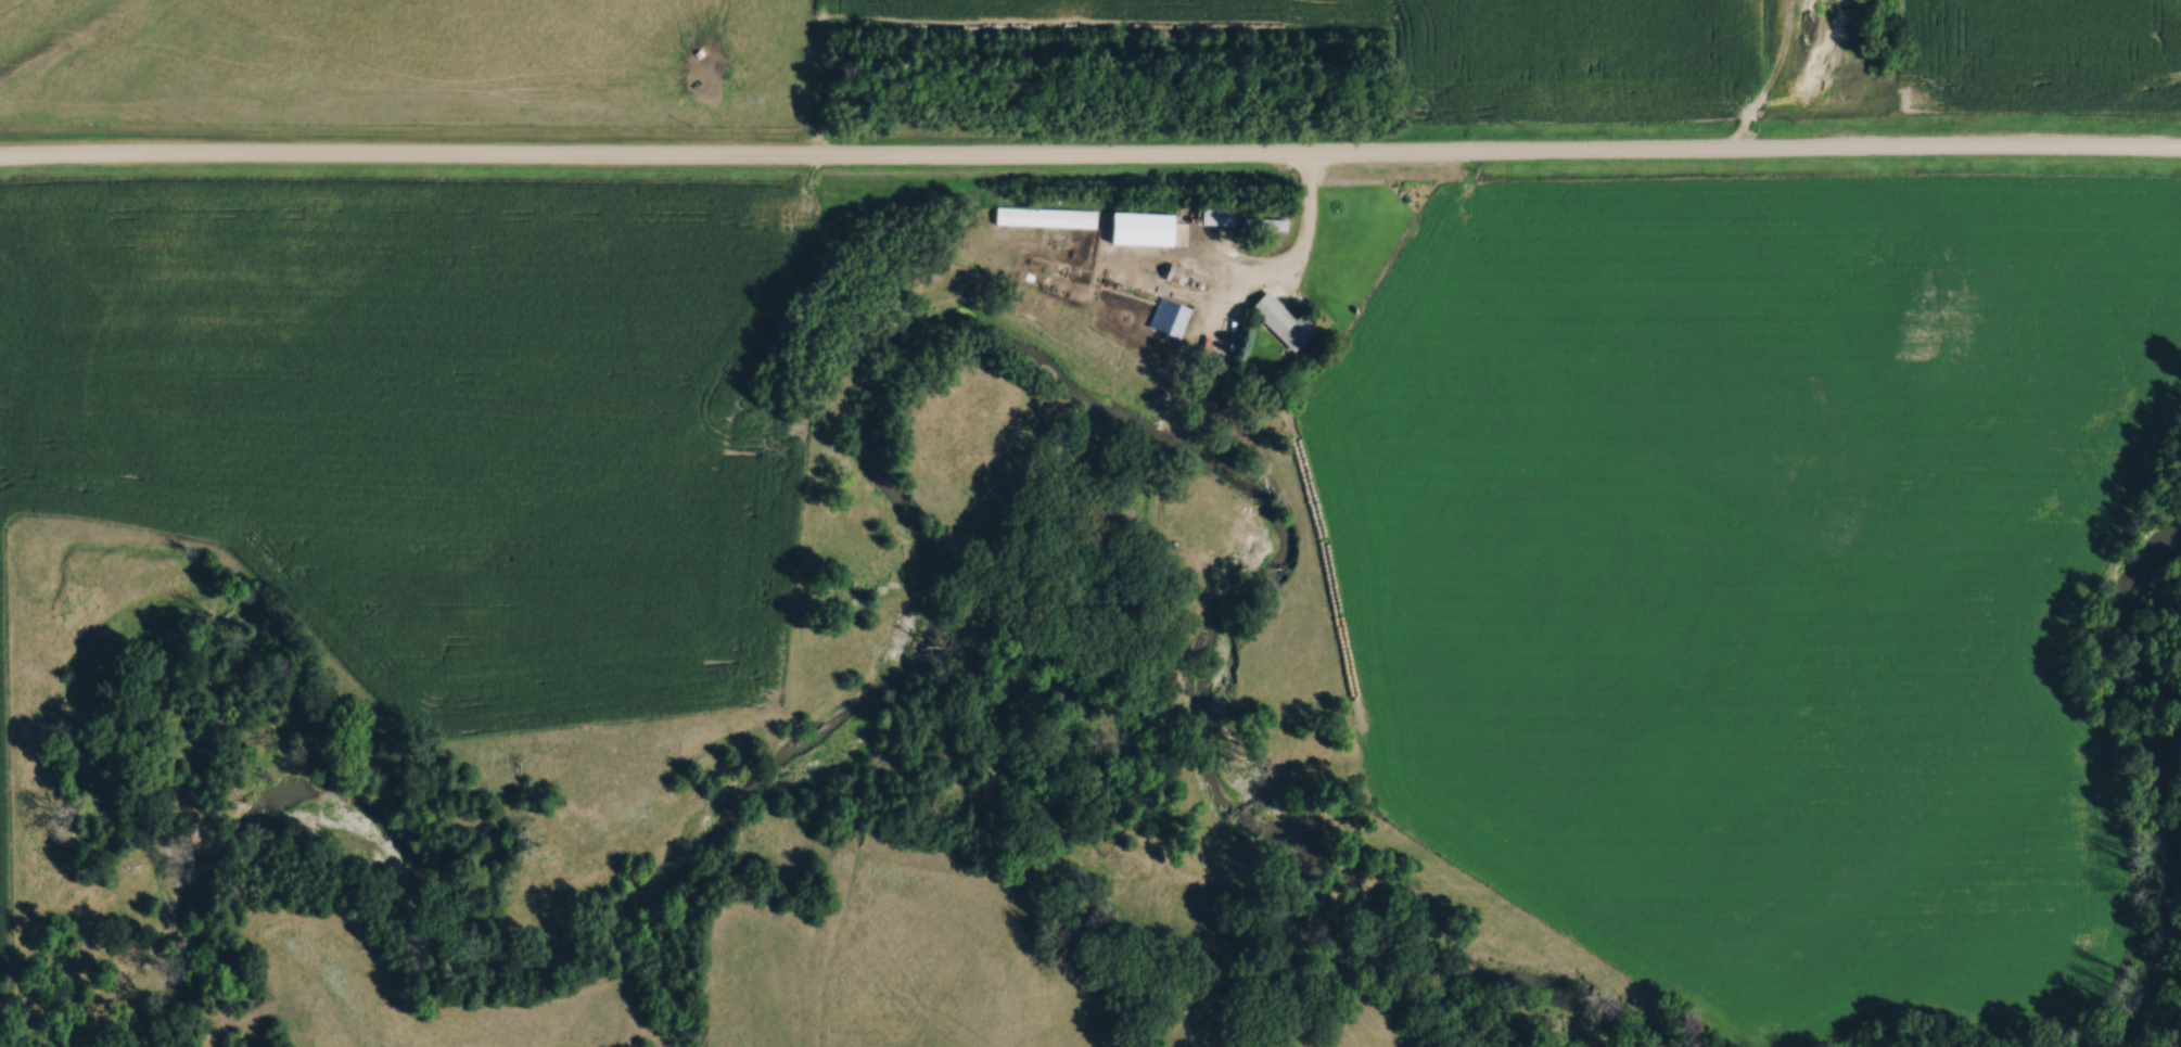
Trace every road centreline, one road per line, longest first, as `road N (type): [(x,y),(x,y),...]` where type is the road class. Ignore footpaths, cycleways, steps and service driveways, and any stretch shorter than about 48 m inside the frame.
road 1 (tertiary): [(0,160),(2180,150)]

